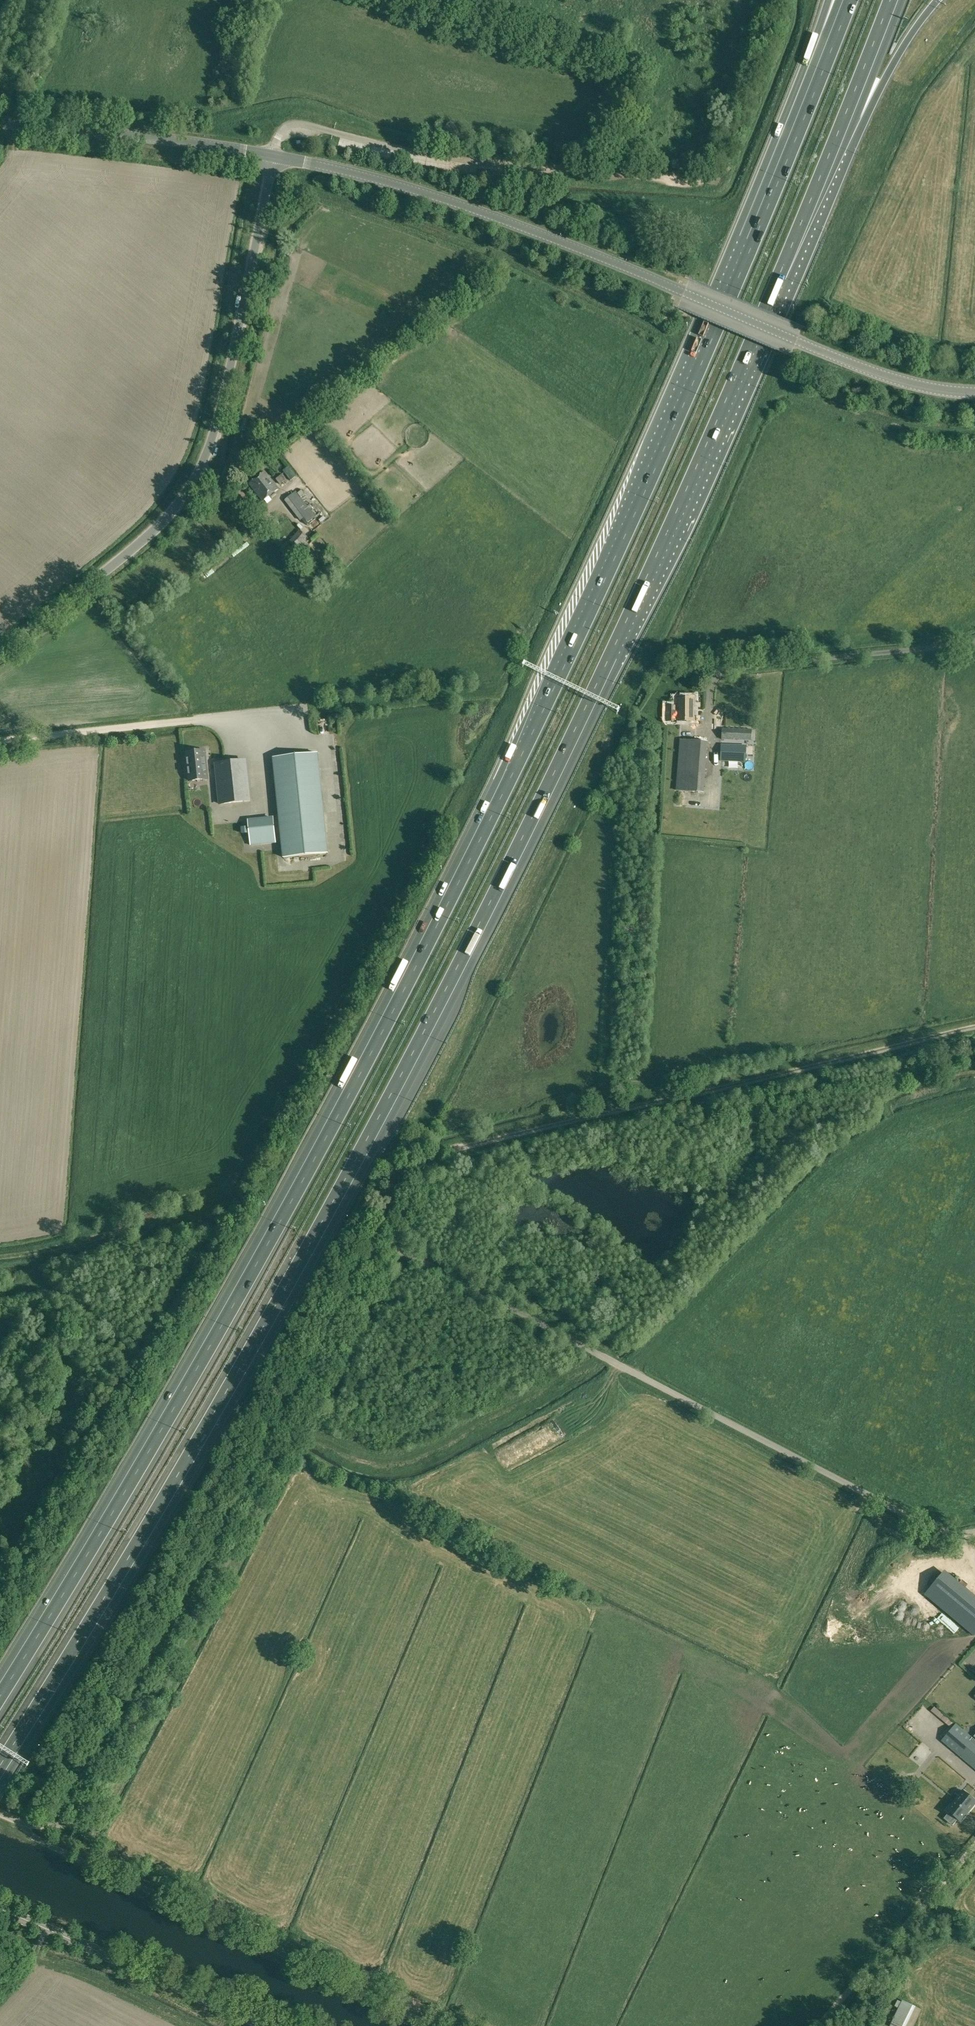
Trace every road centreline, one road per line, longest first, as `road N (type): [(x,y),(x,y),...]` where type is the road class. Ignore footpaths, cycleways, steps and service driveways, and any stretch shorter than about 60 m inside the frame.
road 1 (motorway): [(0,1773),(278,1309),(457,975),(593,701),(784,276)]
road 2 (motorway): [(749,241),(488,818),(203,1352),(0,1690)]
road 3 (unclassified): [(24,1823),(66,1822),(90,1799),(299,1427),(391,1242),(924,1524),(974,1531)]
road 4 (tertiary): [(974,392),(883,375),(523,226),(274,155)]
road 5 (unclassified): [(0,652),(132,549),(197,476),(230,365),(274,155)]
road 6 (track): [(439,1153),(974,1024)]
road 7 (unclassified): [(434,2025),(49,1845),(24,1823)]
road 8 (motorway): [(784,276),(899,54),(939,0)]
road 9 (motorway): [(784,276),(893,0)]
road 10 (secondary): [(267,2025),(0,1909)]
road 11 (tertiary): [(274,155),(0,123)]
road 12 (motorway): [(847,0),(749,241)]
road 13 (motorway): [(829,0),(767,156),(749,241)]
road 14 (unclassified): [(885,1948),(974,1845)]

